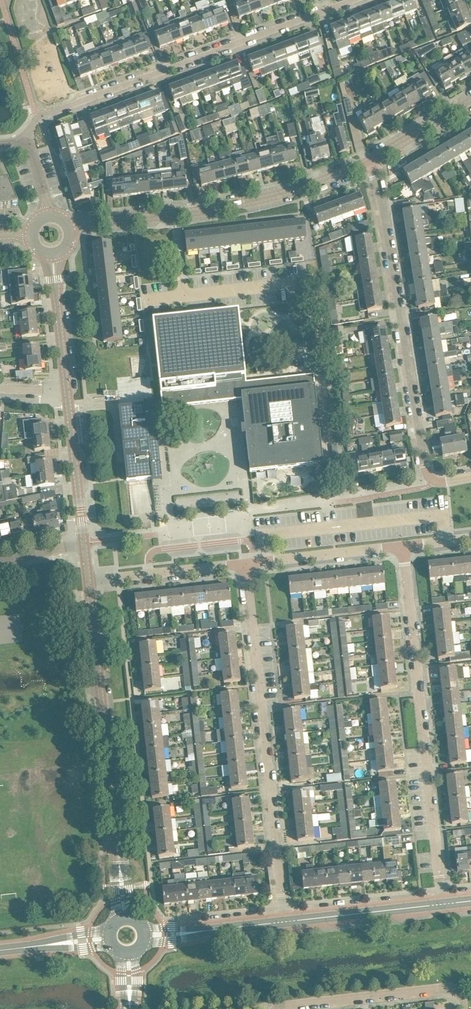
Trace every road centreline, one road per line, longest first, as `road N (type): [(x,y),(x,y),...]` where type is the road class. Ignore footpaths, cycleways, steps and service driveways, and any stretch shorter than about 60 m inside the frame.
road 1 (residential): [(371,160),(426,470),(441,483),(470,477)]
road 2 (residential): [(285,921),(244,563)]
road 3 (residential): [(442,904),(403,546)]
road 4 (residential): [(29,140),(37,118),(352,0)]
road 5 (unclassified): [(371,160),(251,201),(69,227)]
road 6 (unclassified): [(120,865),(88,581)]
road 7 (residential): [(457,992),(279,1008)]
road 8 (residential): [(244,563),(403,546)]
road 9 (secondary): [(285,921),(442,904)]
road 10 (residential): [(88,581),(244,563)]
road 11 (unclassified): [(84,542),(67,391)]
road 12 (unclassified): [(67,391),(53,254)]

